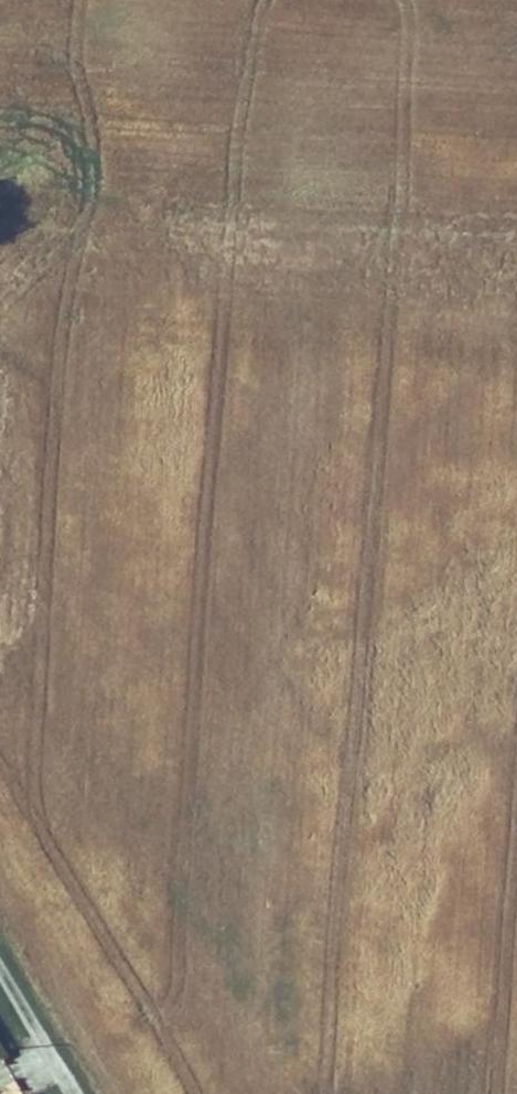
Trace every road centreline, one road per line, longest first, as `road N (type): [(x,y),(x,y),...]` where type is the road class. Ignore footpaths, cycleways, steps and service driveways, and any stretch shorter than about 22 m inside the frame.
road 1 (unclassified): [(0,963),(78,1093)]

